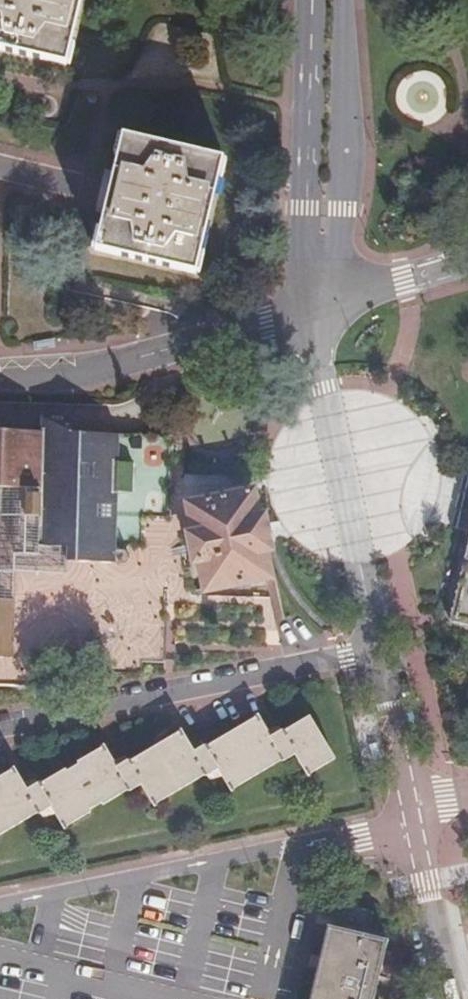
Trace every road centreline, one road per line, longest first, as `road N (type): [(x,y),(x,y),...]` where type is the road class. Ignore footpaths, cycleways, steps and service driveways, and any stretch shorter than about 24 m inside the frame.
road 1 (residential): [(380,650),(0,724)]
road 2 (tertiary): [(380,650),(311,310)]
road 3 (residential): [(311,310),(79,376),(0,380)]
road 4 (tertiary): [(311,310),(341,211),(346,0)]
road 5 (tertiary): [(309,0),(311,310)]
road 6 (residential): [(0,908),(298,846)]
road 7 (tertiary): [(416,824),(380,650)]
road 8 (tertiary): [(451,998),(416,824)]
road 9 (tertiary): [(311,310),(467,262)]
road 10 (residential): [(263,998),(298,846)]
road 11 (residential): [(298,846),(416,824)]

